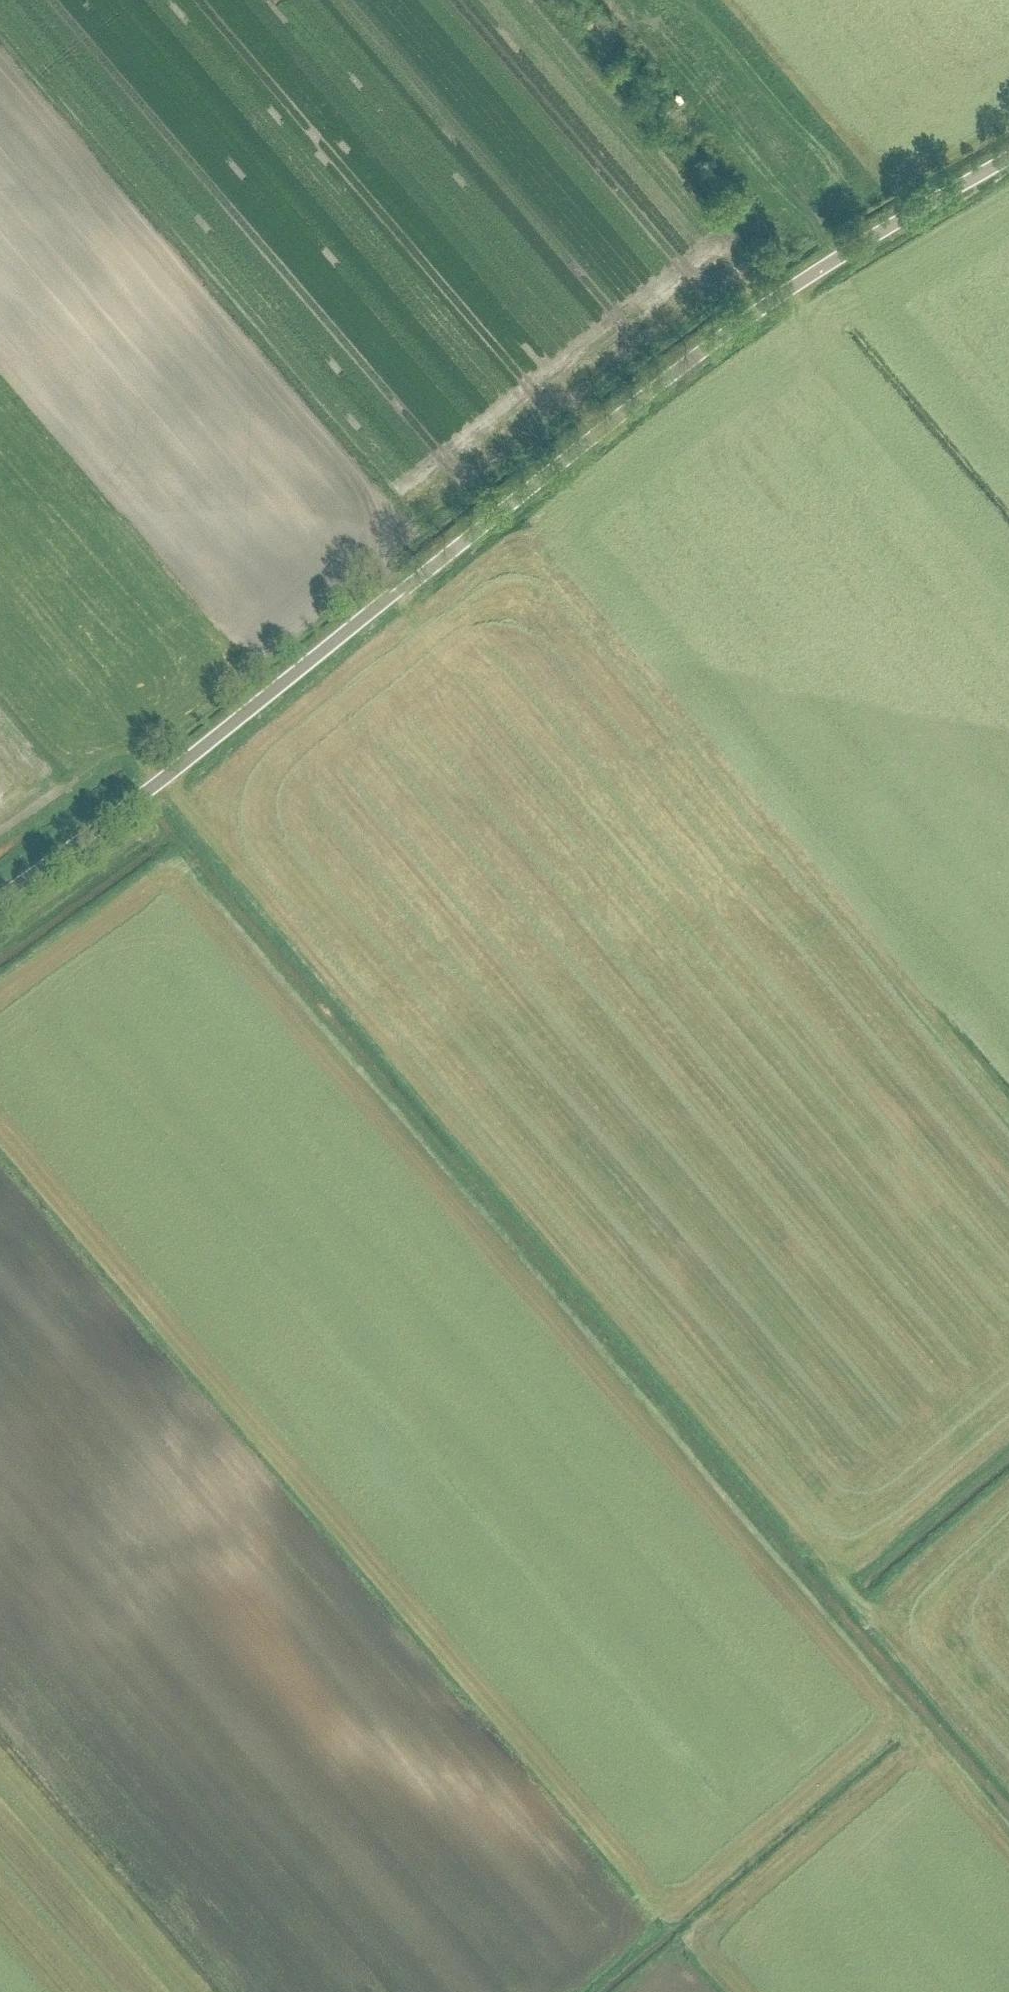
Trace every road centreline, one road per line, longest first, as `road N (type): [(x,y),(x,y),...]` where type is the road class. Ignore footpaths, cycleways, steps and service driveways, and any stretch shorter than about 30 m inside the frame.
road 1 (unclassified): [(0,899),(227,731),(742,319),(1008,156)]

